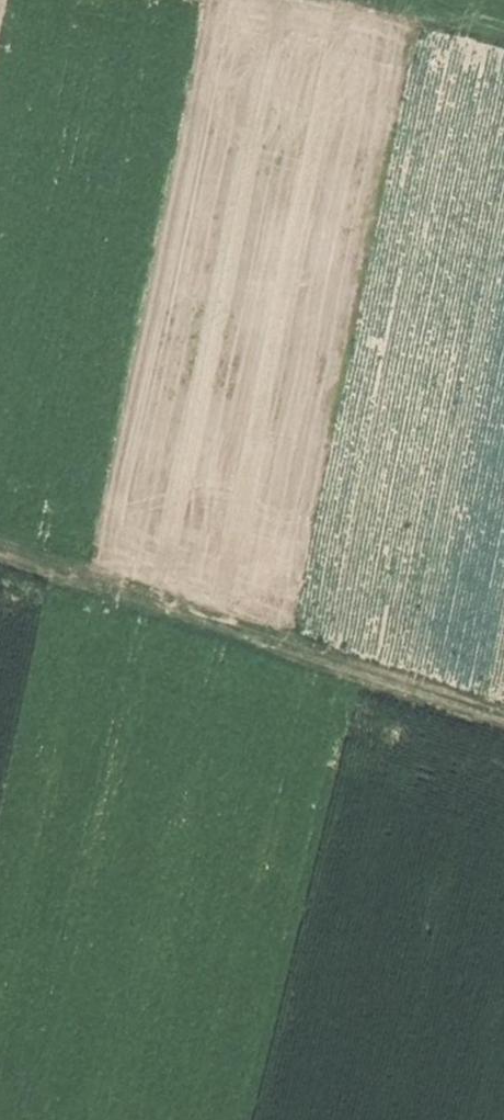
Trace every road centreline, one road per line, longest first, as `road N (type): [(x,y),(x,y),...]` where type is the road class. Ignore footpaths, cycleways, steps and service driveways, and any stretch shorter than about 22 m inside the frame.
road 1 (track): [(0,554),(503,726)]

